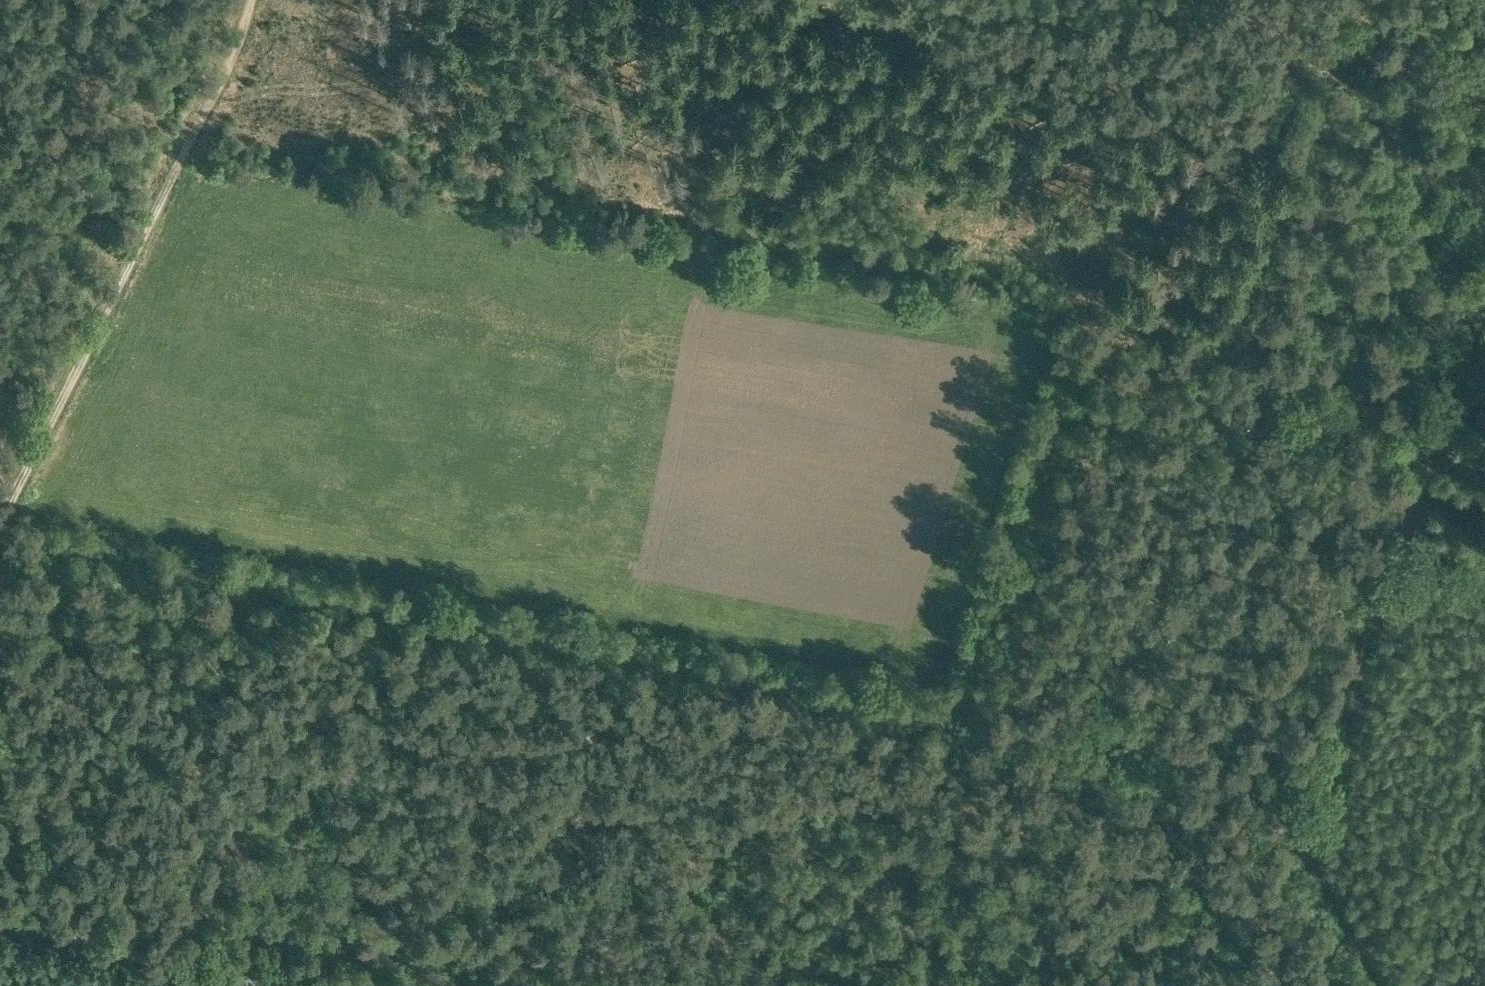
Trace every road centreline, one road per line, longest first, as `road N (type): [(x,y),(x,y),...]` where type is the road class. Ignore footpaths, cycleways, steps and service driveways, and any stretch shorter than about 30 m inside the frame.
road 1 (track): [(0,529),(249,0)]
road 2 (unclassified): [(267,985),(0,908)]

